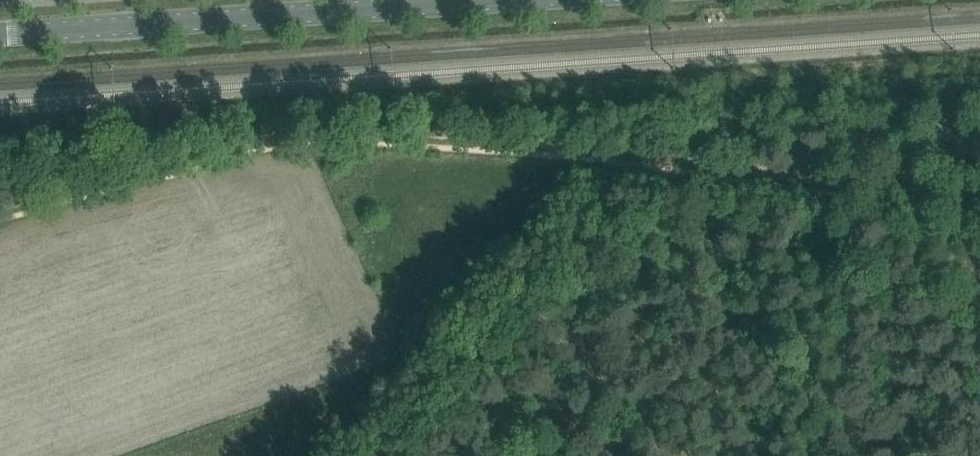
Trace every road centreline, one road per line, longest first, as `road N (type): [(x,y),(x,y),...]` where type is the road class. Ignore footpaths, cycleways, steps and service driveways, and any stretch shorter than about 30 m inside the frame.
road 1 (secondary): [(0,34),(488,0)]
road 2 (track): [(649,165),(379,455)]
road 3 (track): [(649,165),(686,156),(979,195)]

